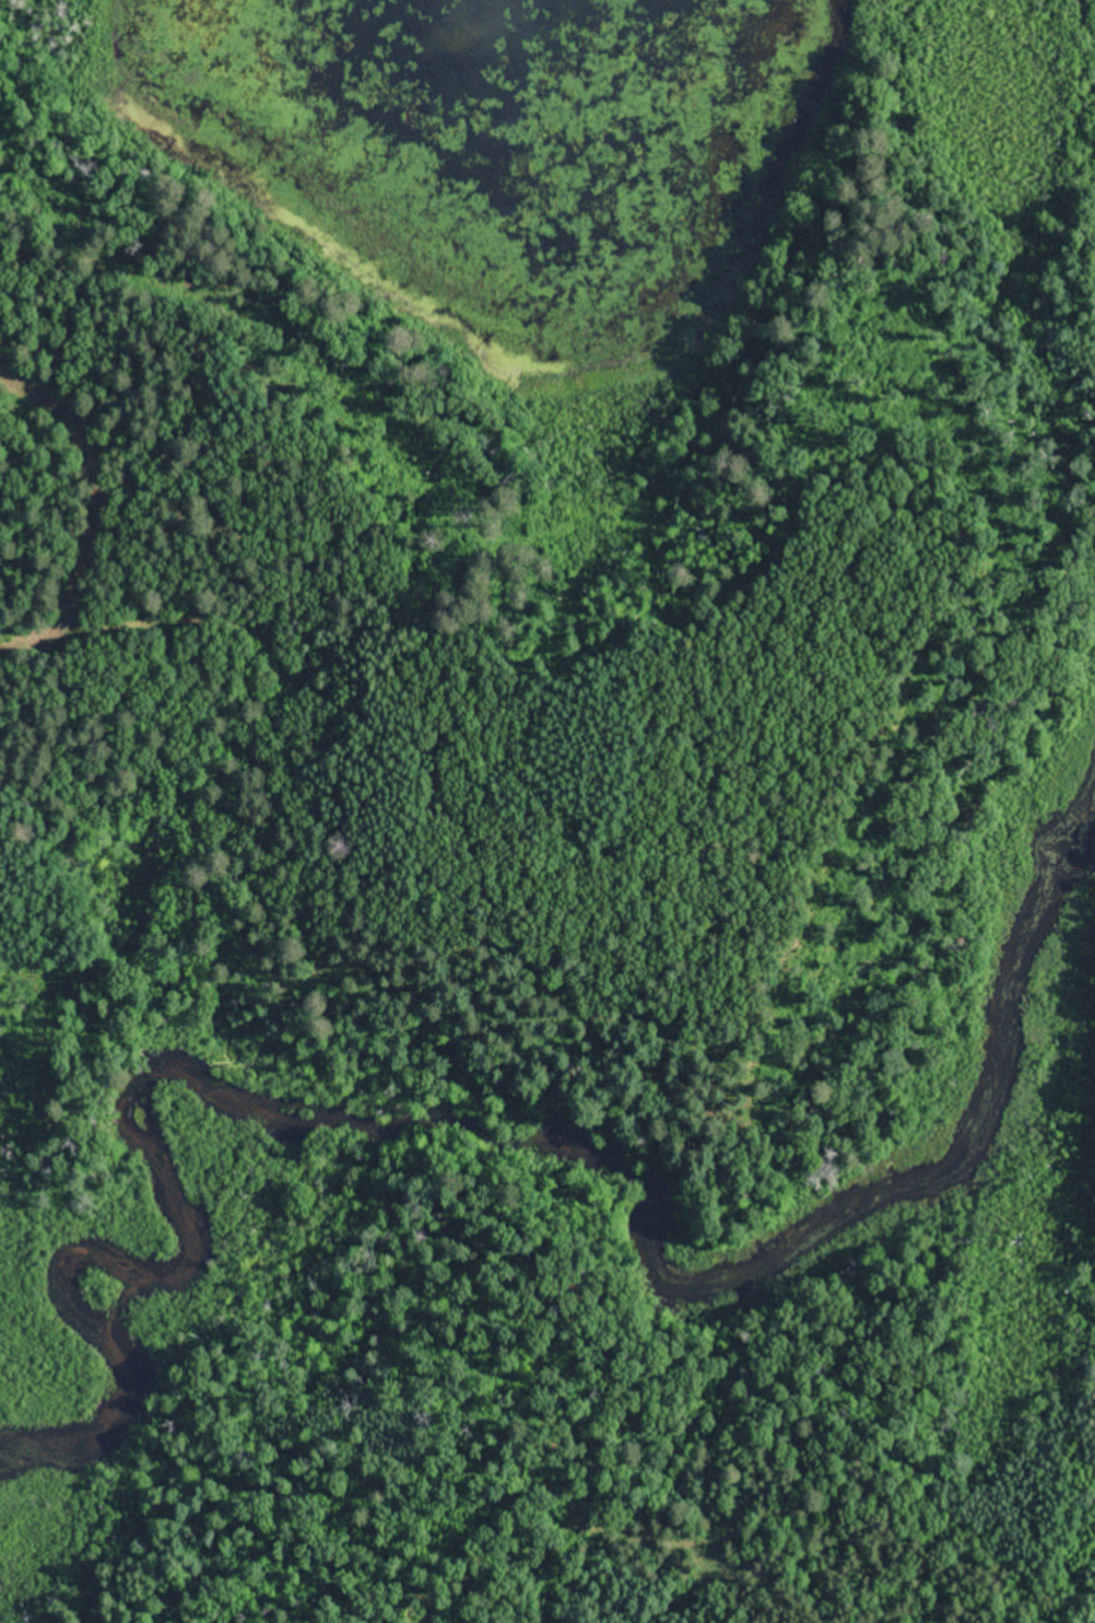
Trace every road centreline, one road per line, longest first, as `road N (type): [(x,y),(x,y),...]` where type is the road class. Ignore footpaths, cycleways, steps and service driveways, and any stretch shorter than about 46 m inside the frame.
road 1 (track): [(567,1622),(570,1566),(718,1379),(785,1373),(804,1392),(811,1486),(791,1566),(796,1622)]

